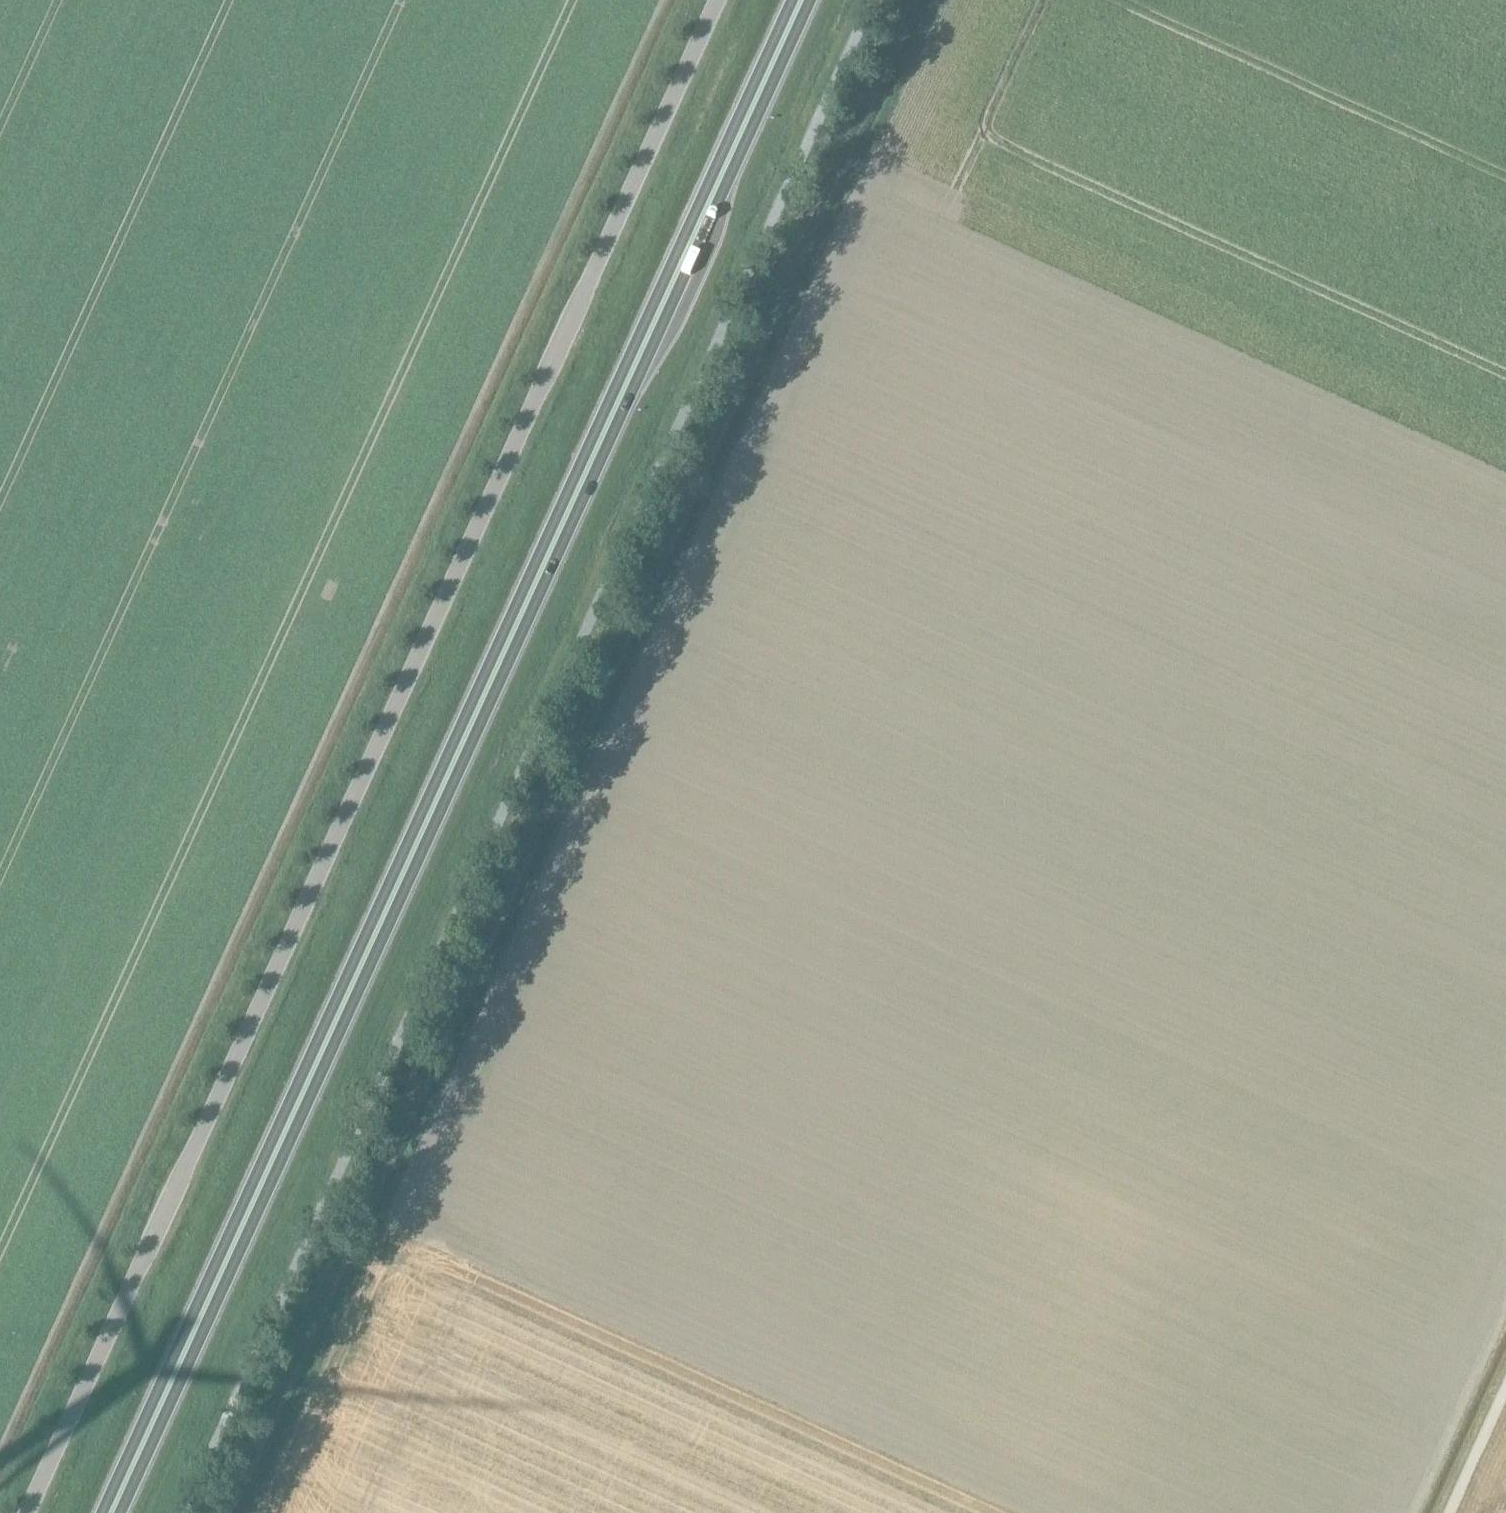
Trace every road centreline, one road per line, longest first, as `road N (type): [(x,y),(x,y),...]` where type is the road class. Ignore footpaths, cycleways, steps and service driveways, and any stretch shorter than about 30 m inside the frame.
road 1 (trunk): [(118,1512),(803,0)]
road 2 (unclassified): [(28,1512),(706,0)]
road 3 (track): [(1505,1387),(1449,1512)]

